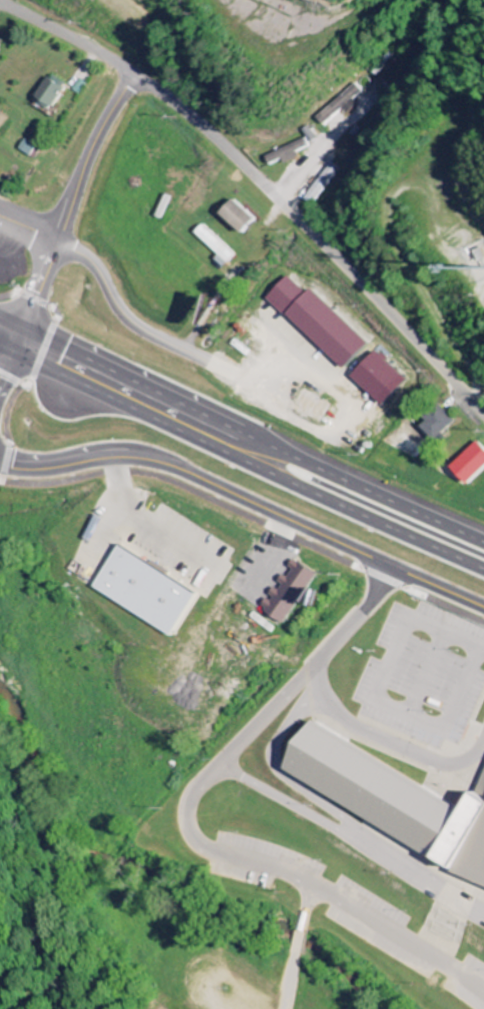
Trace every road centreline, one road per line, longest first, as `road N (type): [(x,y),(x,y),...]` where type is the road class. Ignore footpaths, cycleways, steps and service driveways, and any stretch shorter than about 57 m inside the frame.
road 1 (residential): [(483,409),(207,126),(134,72),(0,0)]
road 2 (trunk): [(483,540),(0,315)]
road 3 (trunk): [(0,343),(483,568)]
road 4 (residential): [(0,465),(155,461),(483,601)]
road 5 (residential): [(134,72),(89,153),(0,389)]

